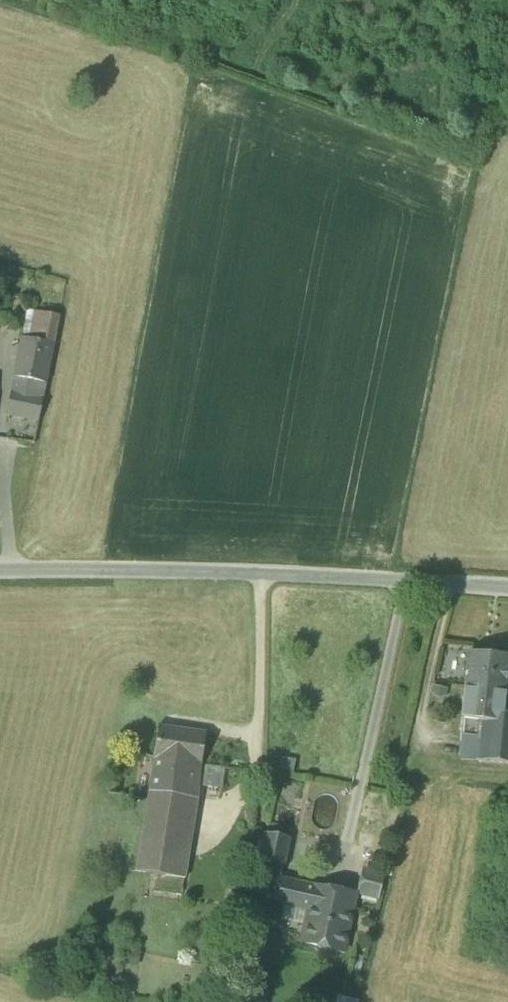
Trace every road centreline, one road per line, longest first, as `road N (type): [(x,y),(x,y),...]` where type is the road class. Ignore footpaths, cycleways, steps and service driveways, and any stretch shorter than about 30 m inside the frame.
road 1 (residential): [(0,572),(103,568),(507,589)]

